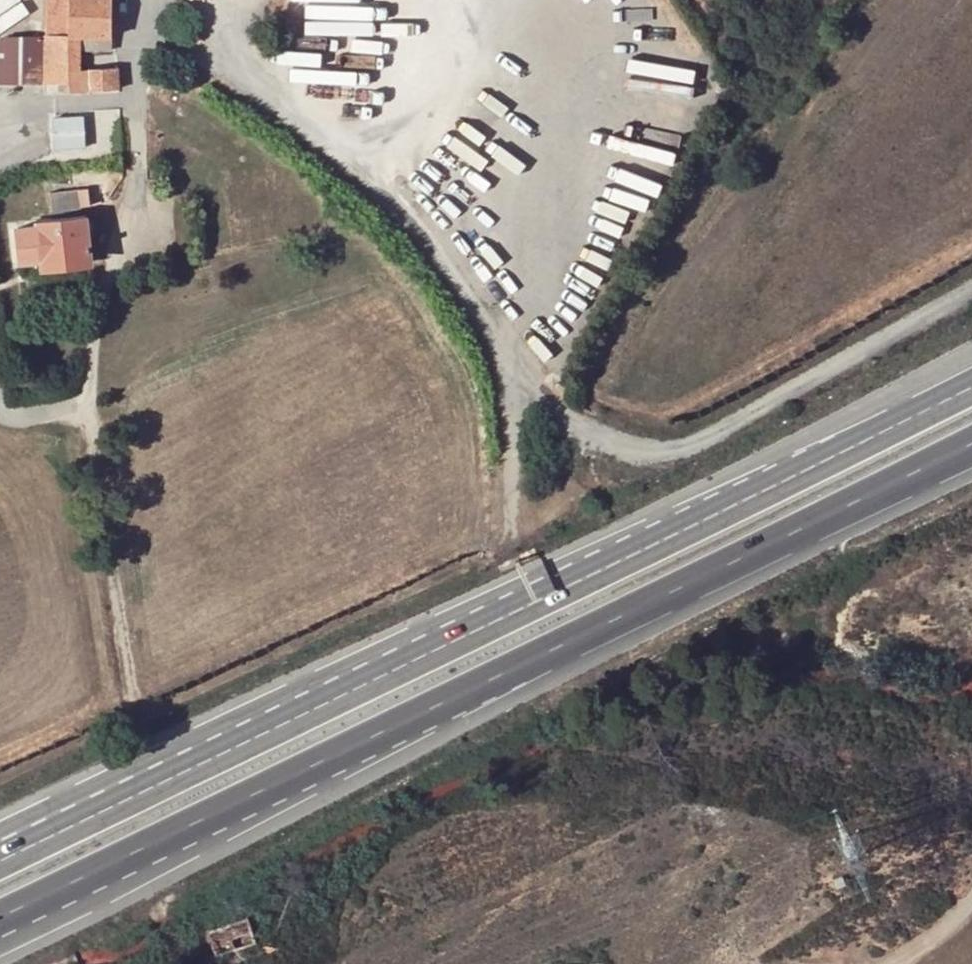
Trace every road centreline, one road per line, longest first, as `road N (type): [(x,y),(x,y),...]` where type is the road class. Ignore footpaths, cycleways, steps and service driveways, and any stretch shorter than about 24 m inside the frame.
road 1 (trunk): [(61,892),(971,451)]
road 2 (track): [(971,289),(690,446),(650,449),(573,425),(541,403),(469,306),(425,223),(231,68)]
road 3 (trunk): [(971,387),(807,476),(272,729)]
road 4 (trunk): [(272,729),(0,862)]
road 5 (trunk): [(272,729),(0,847)]

